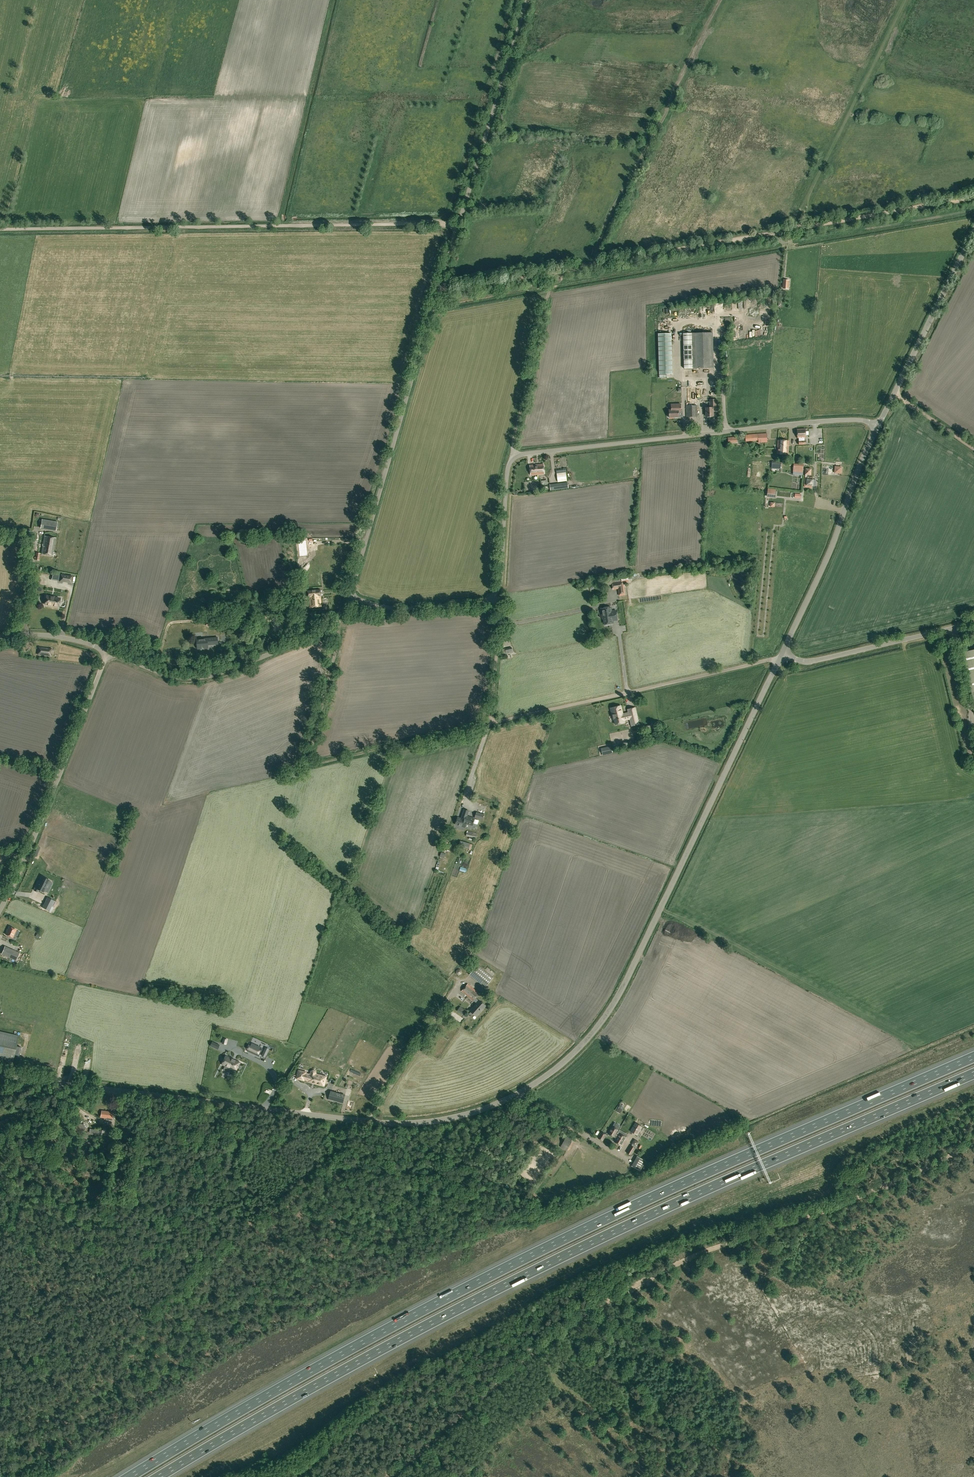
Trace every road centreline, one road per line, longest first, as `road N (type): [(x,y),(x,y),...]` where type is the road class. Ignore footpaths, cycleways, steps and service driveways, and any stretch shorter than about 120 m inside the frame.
road 1 (motorway): [(973,1056),(524,1258),(129,1476)]
road 2 (motorway): [(159,1476),(551,1262),(973,1073)]
road 3 (track): [(973,1143),(842,1207),(662,1268),(561,1332),(391,1476)]
road 4 (unclassified): [(350,598),(528,0)]
road 5 (unclassified): [(512,1097),(565,1062),(617,998),(782,654)]
road 6 (track): [(780,658),(304,764)]
road 7 (track): [(0,1397),(49,1352),(160,1300),(364,1122)]
road 8 (track): [(459,224),(0,229)]
road 9 (unclassified): [(512,1097),(444,1119),(394,1124),(61,1084)]
road 10 (unclassified): [(514,458),(833,421),(877,427)]
road 11 (track): [(721,0),(588,265)]
road 12 (unclassified): [(350,598),(397,609),(492,597),(514,458)]
road 13 (unclassified): [(0,912),(108,653)]
road 14 (unclassified): [(108,653),(161,674),(213,676),(325,632),(350,598)]
road 15 (track): [(304,764),(282,845),(422,953)]
road 16 (track): [(908,0),(799,228)]
road 17 (unclassified): [(782,654),(877,427)]
road 18 (unclassified): [(877,427),(973,233)]
road 19 (track): [(588,265),(799,228)]
road 20 (unclassified): [(782,654),(812,662),(973,624)]
road 21 (track): [(554,271),(515,449)]
road 22 (track): [(799,228),(973,196)]
road 23 (track): [(437,291),(588,265)]
road 24 (track): [(339,620),(304,764)]
road 25 (track): [(491,722),(500,612),(492,597)]

